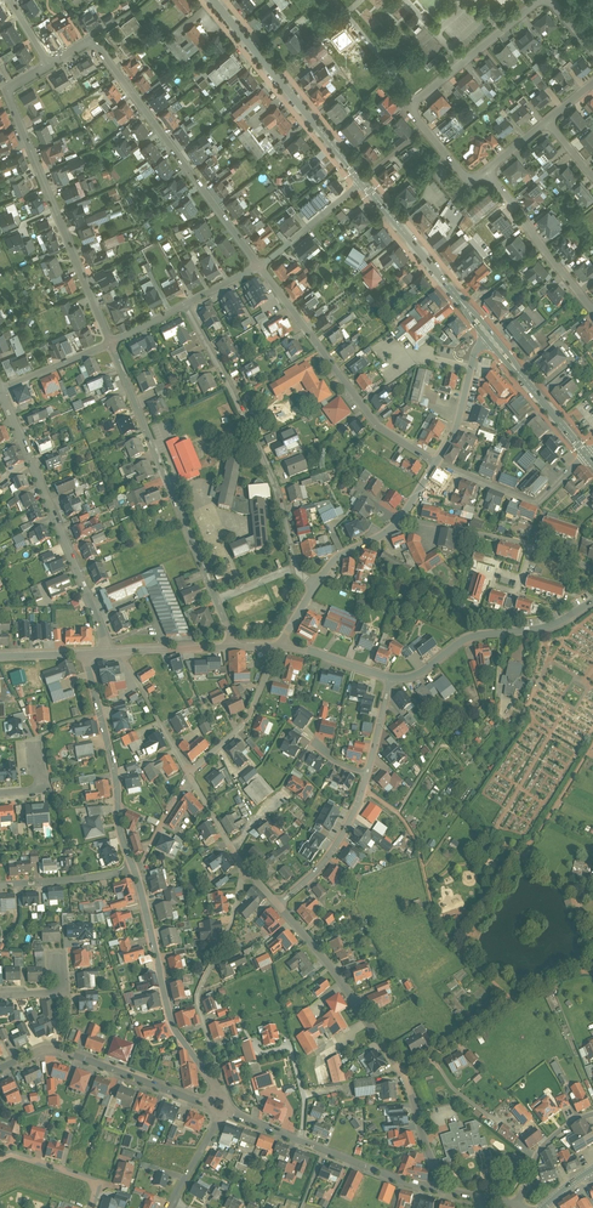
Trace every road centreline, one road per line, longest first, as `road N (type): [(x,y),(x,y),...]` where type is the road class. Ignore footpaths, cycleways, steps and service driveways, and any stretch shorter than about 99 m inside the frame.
road 1 (residential): [(441,1189),(389,1047),(278,900)]
road 2 (residential): [(261,267),(96,43),(49,63)]
road 3 (residential): [(234,647),(110,344)]
road 4 (residential): [(110,344),(10,99),(16,83),(49,63)]
road 5 (residential): [(315,586),(299,571),(269,471),(185,304)]
road 6 (residential): [(106,649),(2,389)]
road 7 (residential): [(486,171),(466,176),(412,105),(538,0)]
road 8 (residential): [(437,463),(378,425),(261,267)]
road 9 (residential): [(135,867),(171,1013),(217,1092)]
road 10 (residential): [(244,867),(231,922),(197,996),(220,1092)]
road 11 (primary): [(213,0),(363,181)]
road 12 (residential): [(226,1106),(441,1189)]
road 13 (residential): [(592,598),(546,624),(461,638),(415,675),(390,677)]
road 14 (residential): [(86,650),(135,867)]
road 15 (residential): [(209,1103),(60,1049),(0,1068)]
road 16 (primary): [(363,181),(490,337)]
road 17 (residential): [(587,456),(535,503),(437,463)]
road 18 (residential): [(592,310),(486,171)]
road 19 (residential): [(279,646),(242,726),(190,771)]
road 20 (residential): [(278,900),(340,834),(366,775)]
road 21 (primary): [(490,337),(587,456)]
road 22 (track): [(402,1074),(522,999)]
road 23 (residential): [(490,337),(474,352),(455,432),(437,463)]
road 24 (residential): [(0,886),(135,867)]
road 25 (residential): [(401,518),(532,546)]
road 26 (residential): [(363,181),(261,267)]
road 27 (residential): [(91,1207),(91,1180),(13,1154),(0,1158)]
road 28 (residential): [(517,1204),(543,1147),(592,1114)]

